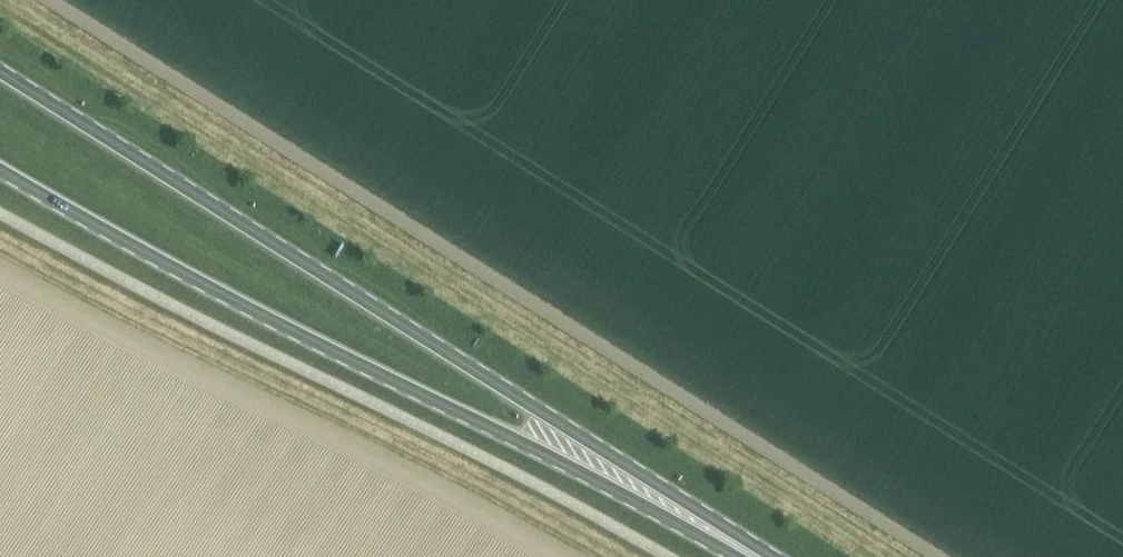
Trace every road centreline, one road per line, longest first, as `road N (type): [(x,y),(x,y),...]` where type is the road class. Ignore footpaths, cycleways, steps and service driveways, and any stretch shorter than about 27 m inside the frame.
road 1 (primary): [(694,522),(544,410),(0,70)]
road 2 (primary): [(0,175),(153,271),(694,522)]

